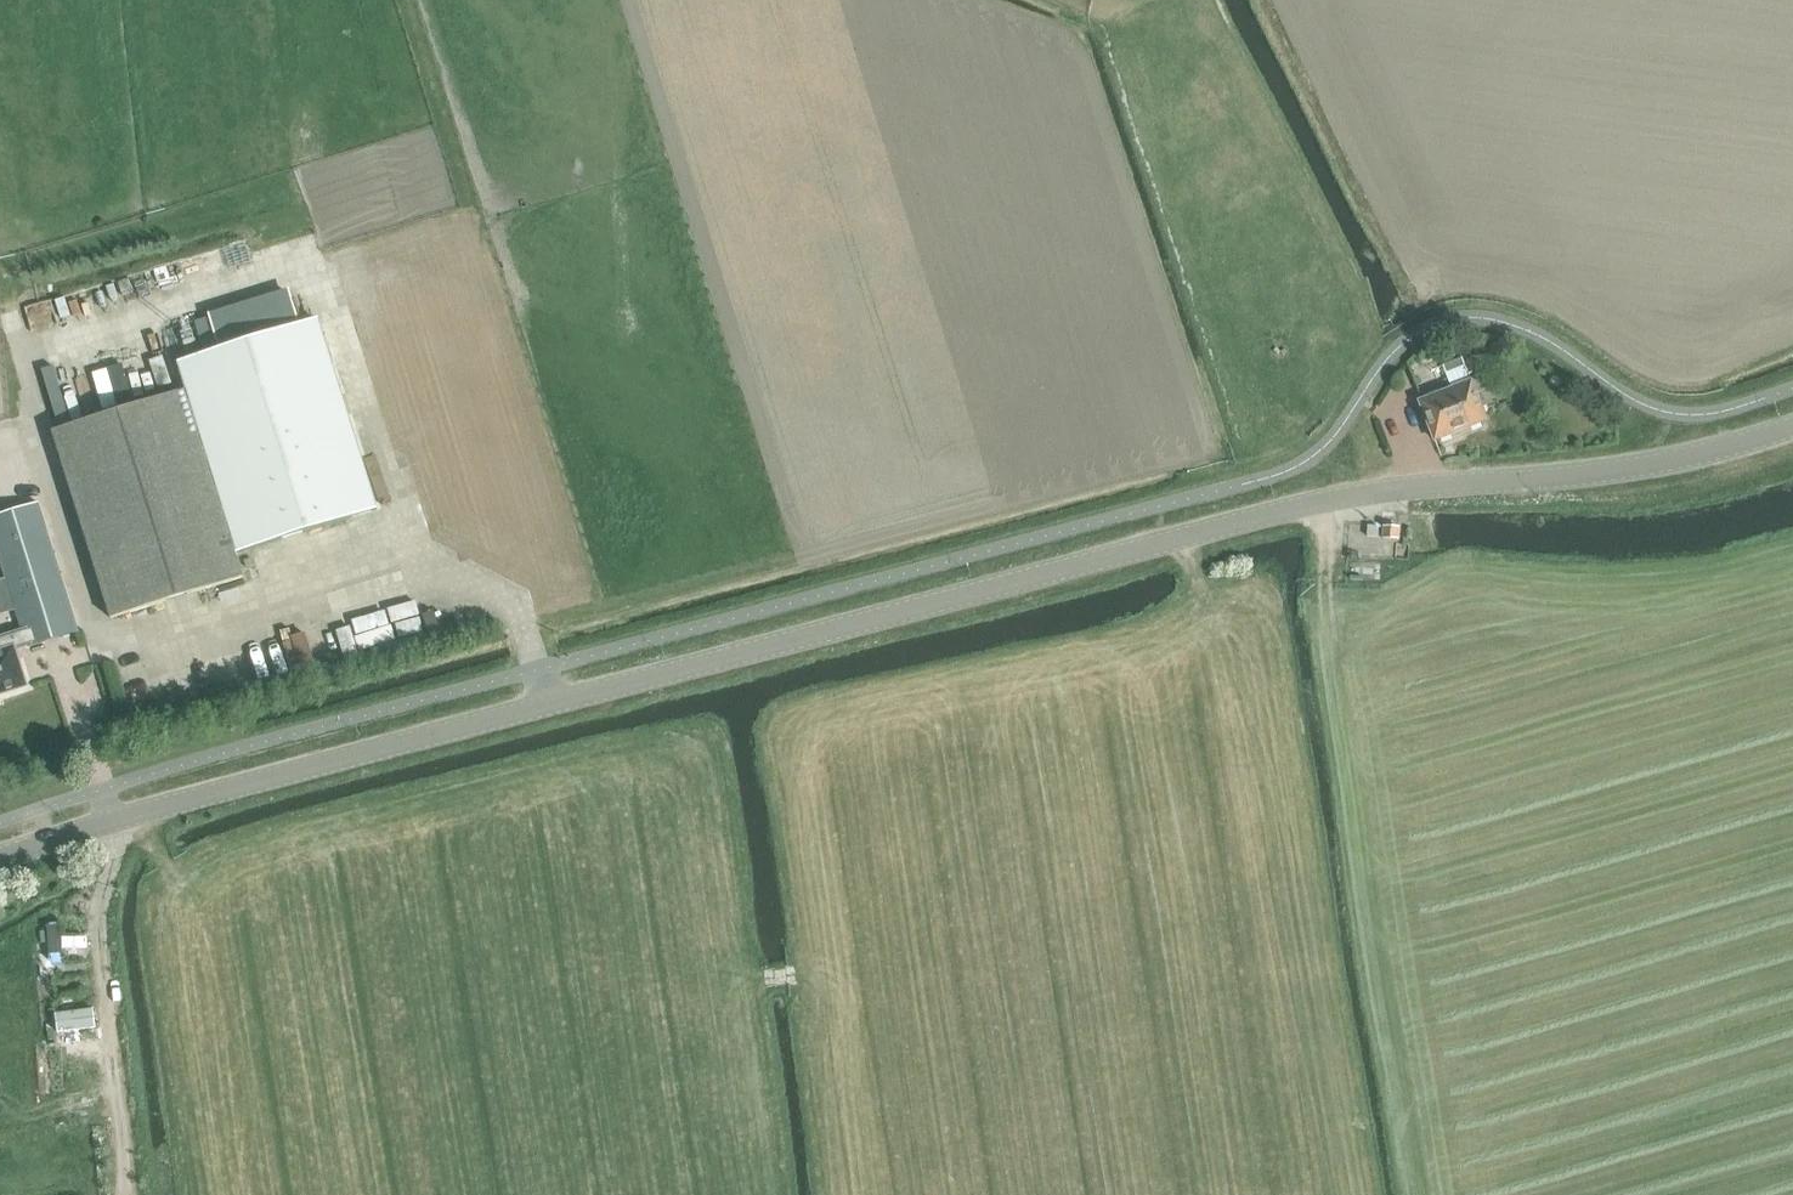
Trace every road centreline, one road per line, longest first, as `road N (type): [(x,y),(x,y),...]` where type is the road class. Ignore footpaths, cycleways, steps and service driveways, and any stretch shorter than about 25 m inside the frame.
road 1 (tertiary): [(1792,427),(1647,465),(1308,506),(115,822),(0,861)]
road 2 (track): [(126,1194),(98,919),(125,845),(115,822)]

